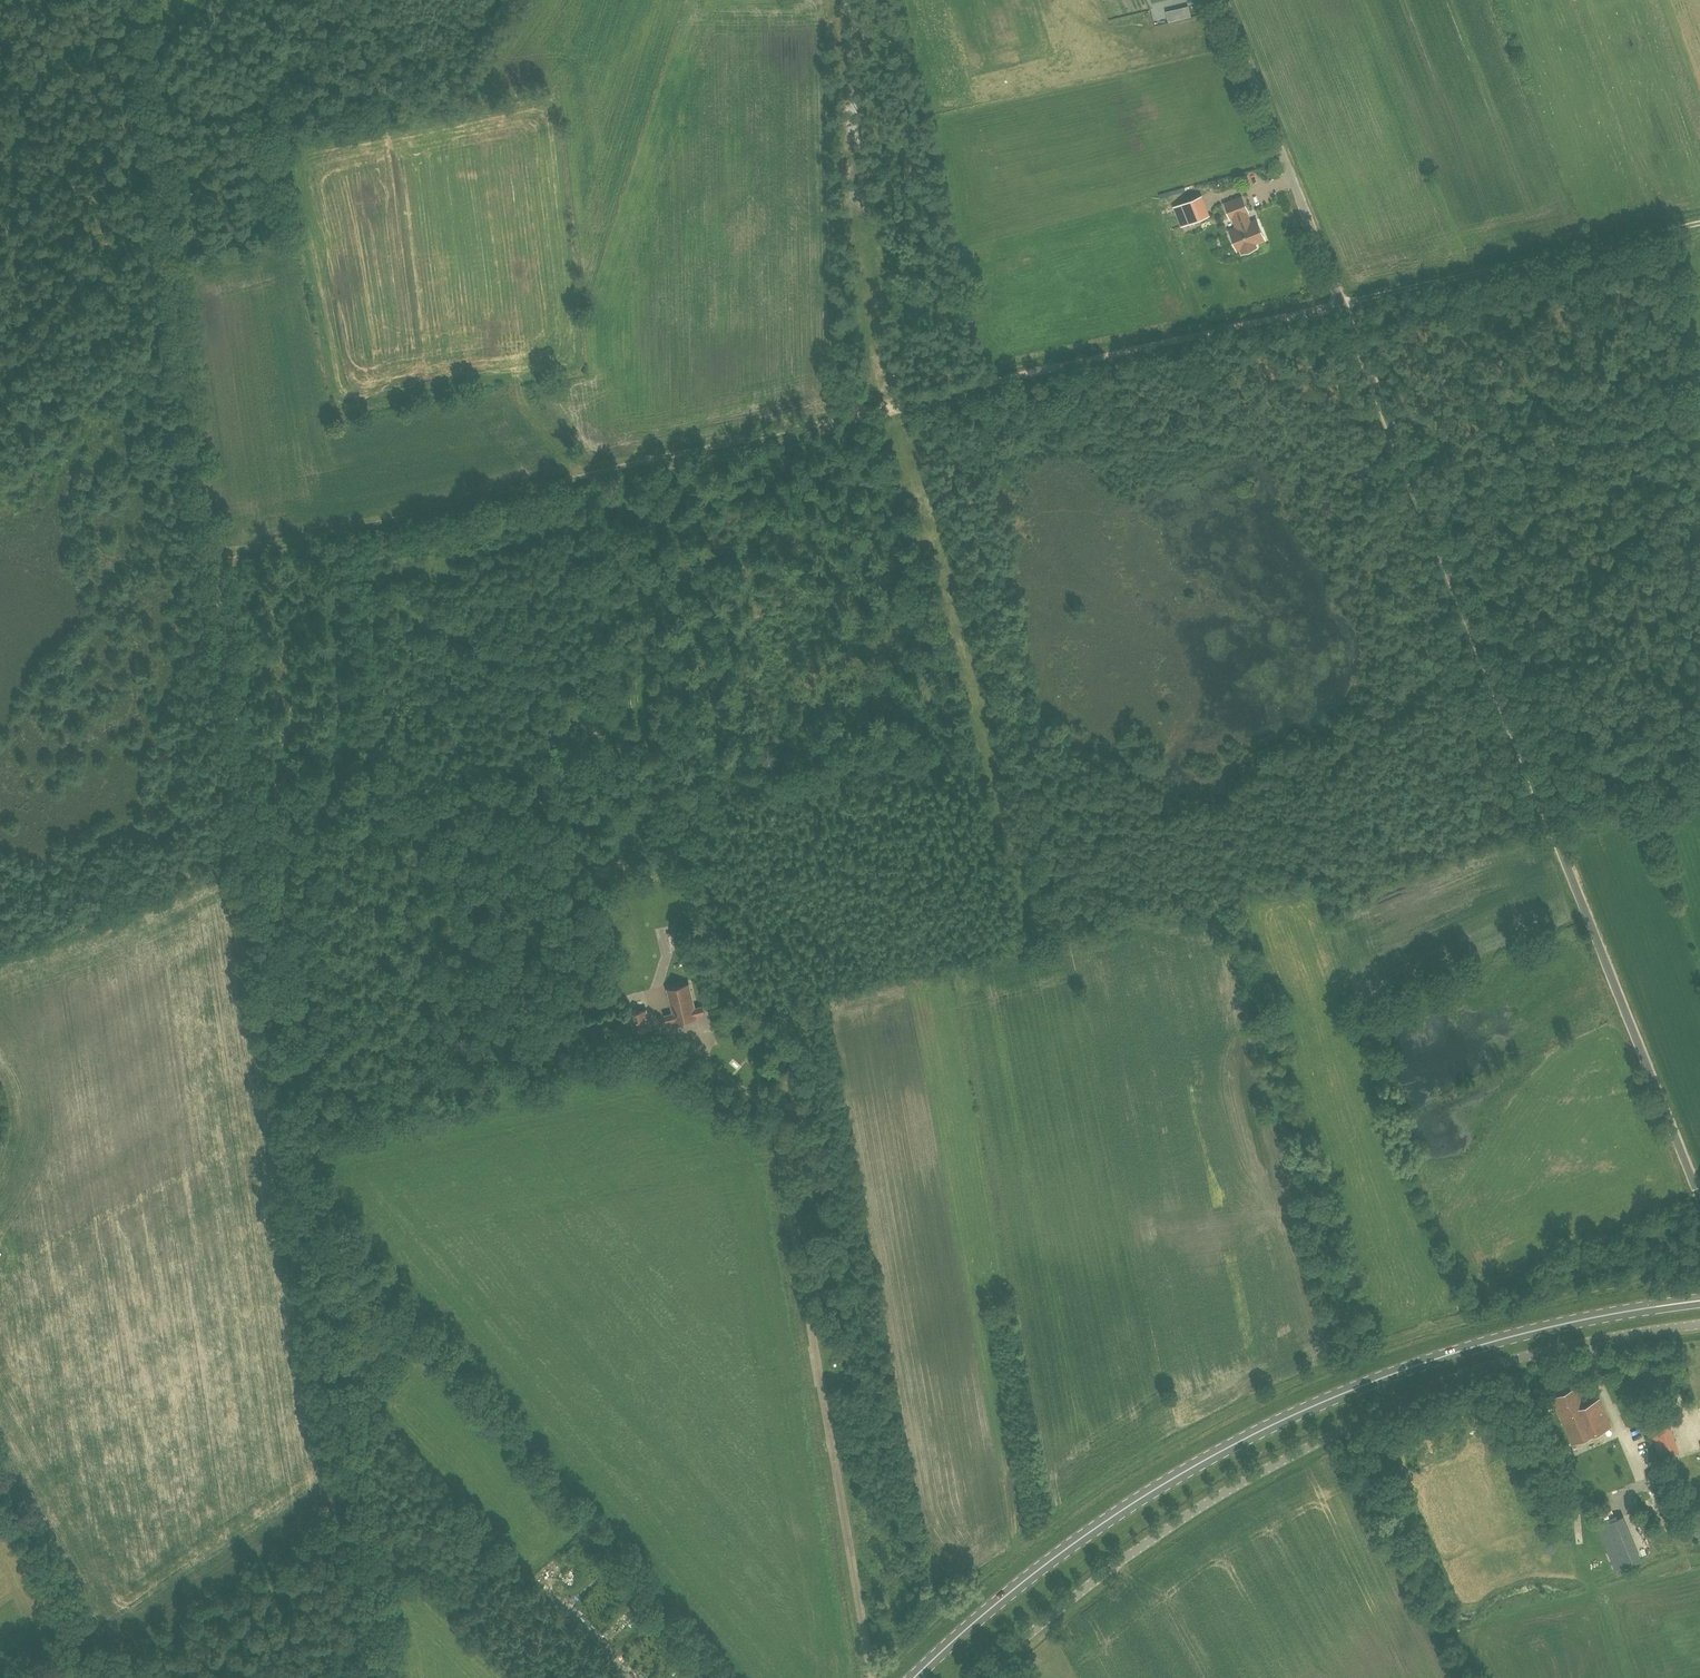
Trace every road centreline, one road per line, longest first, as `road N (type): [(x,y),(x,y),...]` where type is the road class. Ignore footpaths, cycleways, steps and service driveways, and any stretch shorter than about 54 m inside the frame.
road 1 (unclassified): [(1699,1198),(1225,0)]
road 2 (track): [(1342,303),(208,561)]
road 3 (secondary): [(914,1677),(988,1608),(1128,1504),(1237,1442),(1398,1369),(1543,1326),(1699,1301)]
road 4 (unclassified): [(975,1677),(1128,1556),(1368,1419),(1516,1356),(1699,1324)]
road 5 (track): [(1699,224),(1342,303)]
road 6 (track): [(605,467),(636,630)]

